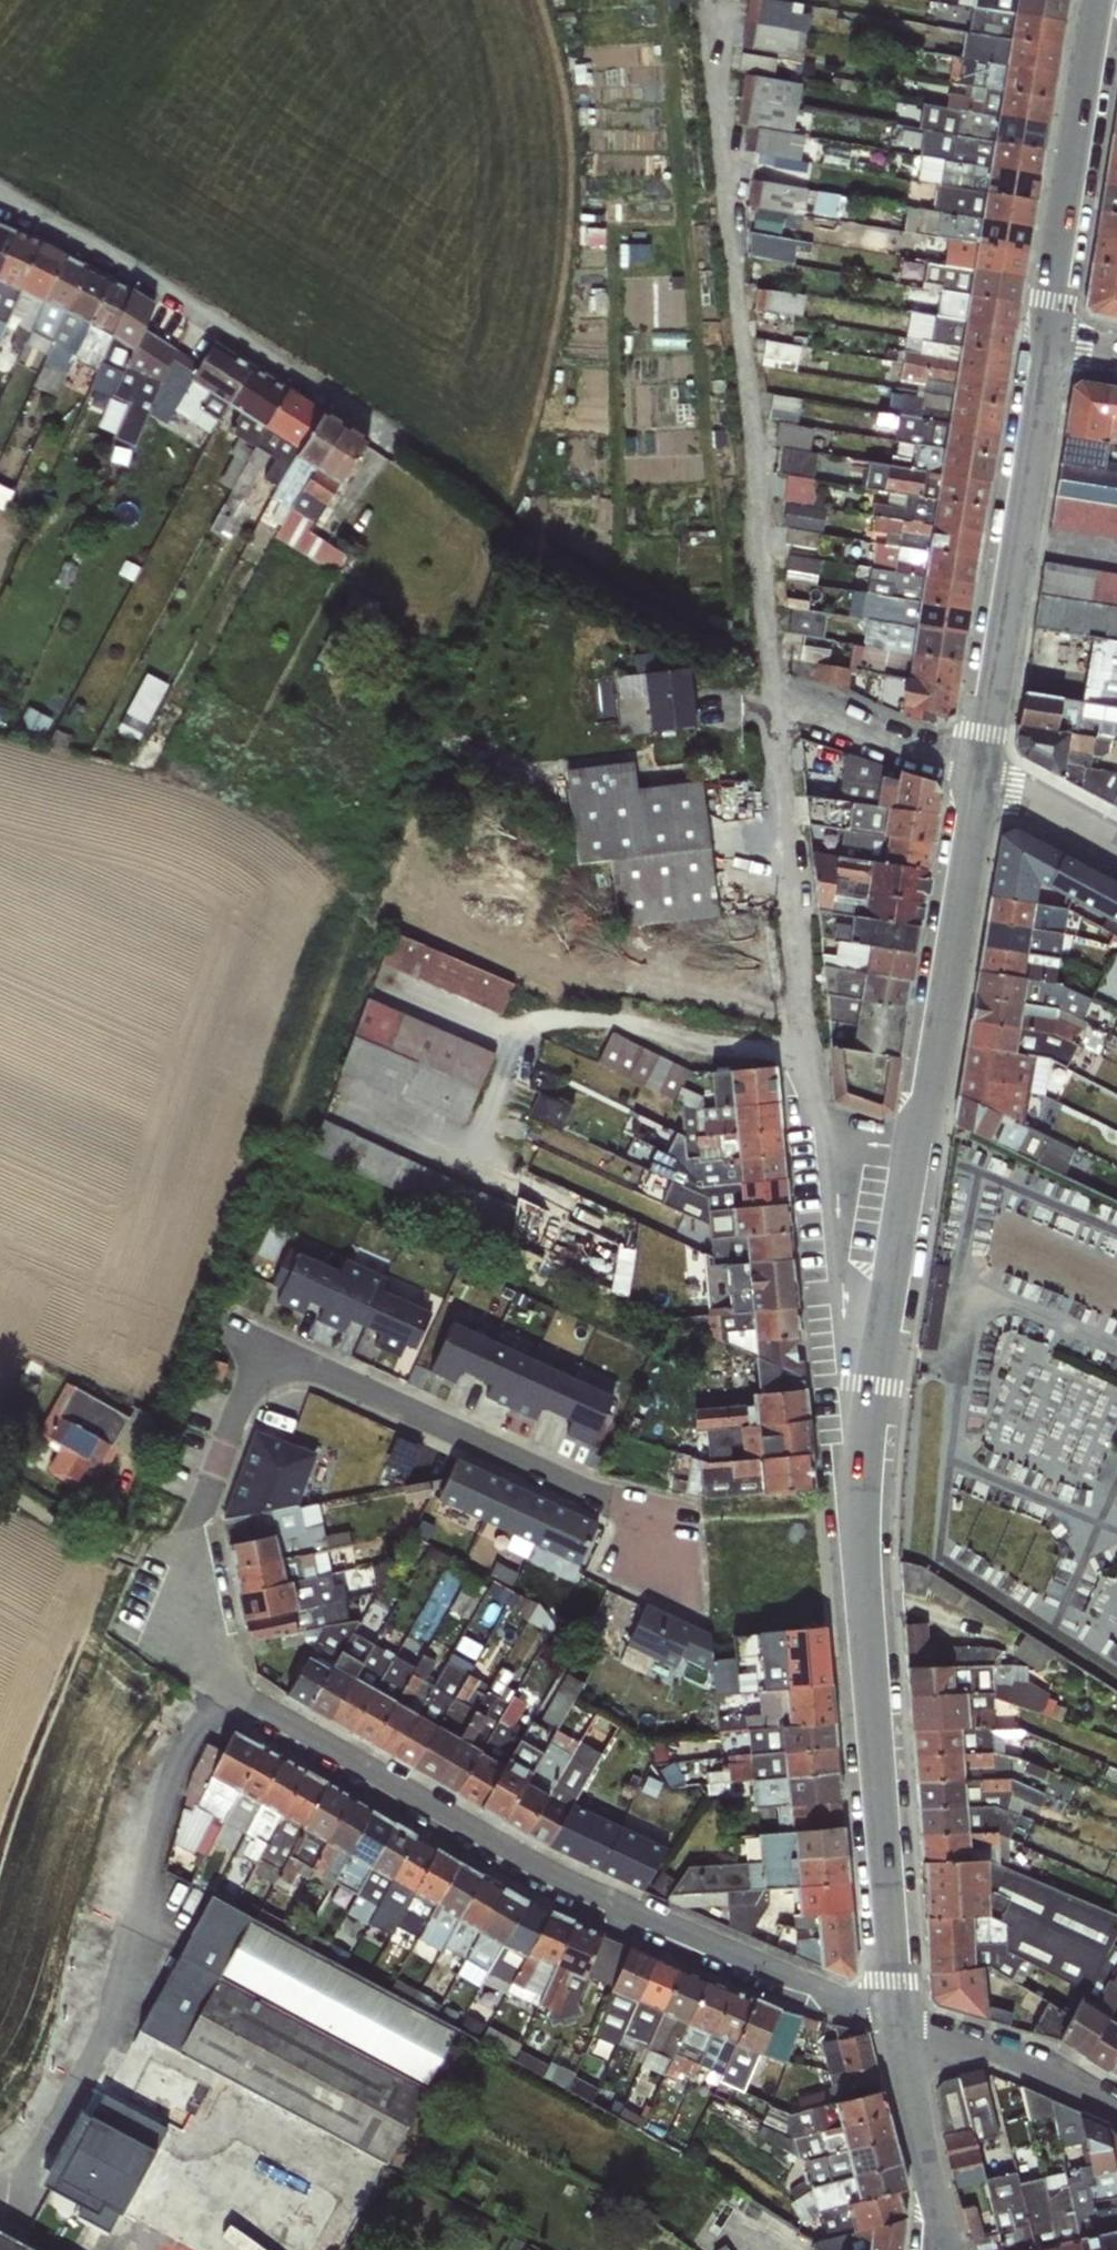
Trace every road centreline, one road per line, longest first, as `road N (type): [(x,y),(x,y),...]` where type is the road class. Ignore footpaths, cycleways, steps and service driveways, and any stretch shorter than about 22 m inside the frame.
road 1 (residential): [(891,2016),(748,1968),(624,1913),(371,1778),(219,1681),(172,1560),(271,1349),(663,1530),(683,1554)]
road 2 (residential): [(982,772),(781,705),(802,1023),(825,1128)]
road 3 (residential): [(891,2016),(862,1538),(871,1457)]
road 4 (residential): [(0,196),(108,254),(380,427)]
road 5 (residential): [(982,772),(1047,344)]
road 6 (residential): [(919,1145),(982,772)]
road 7 (residential): [(1047,344),(1101,0)]
road 8 (residential): [(825,1128),(840,1281),(871,1457)]
road 9 (residential): [(871,1457),(919,1145)]
road 10 (residential): [(1116,2103),(996,2049),(891,2016)]
road 11 (residential): [(938,2249),(891,2016)]
road 12 (residential): [(1116,844),(982,772)]
road 13 (residential): [(112,1554),(0,1486)]

